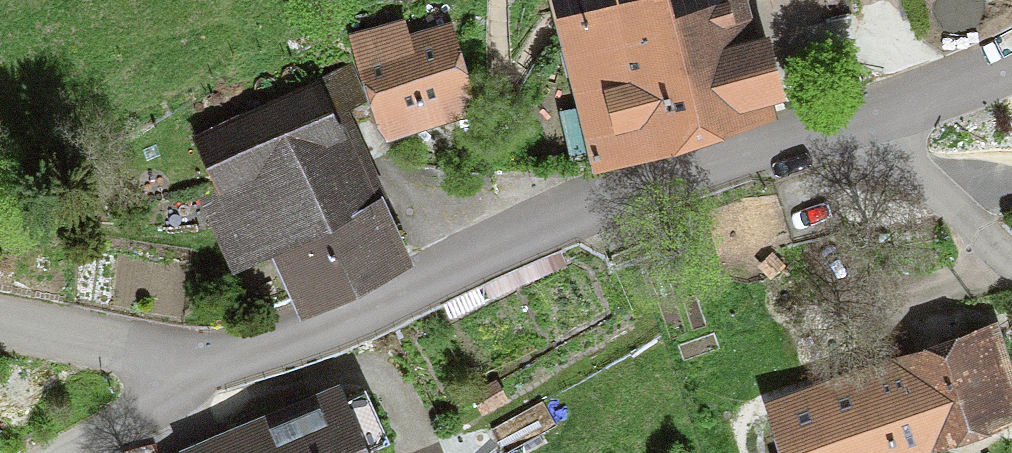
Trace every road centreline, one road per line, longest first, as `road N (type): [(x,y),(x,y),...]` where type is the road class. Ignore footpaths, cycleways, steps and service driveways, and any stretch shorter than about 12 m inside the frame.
road 1 (tertiary): [(874,103),(574,210),(297,338),(156,358)]
road 2 (unclassified): [(874,103),(910,169),(1011,272)]
road 3 (unclassified): [(0,319),(156,358)]
road 4 (tertiary): [(1011,51),(874,103)]
road 5 (residential): [(156,358),(53,452)]

